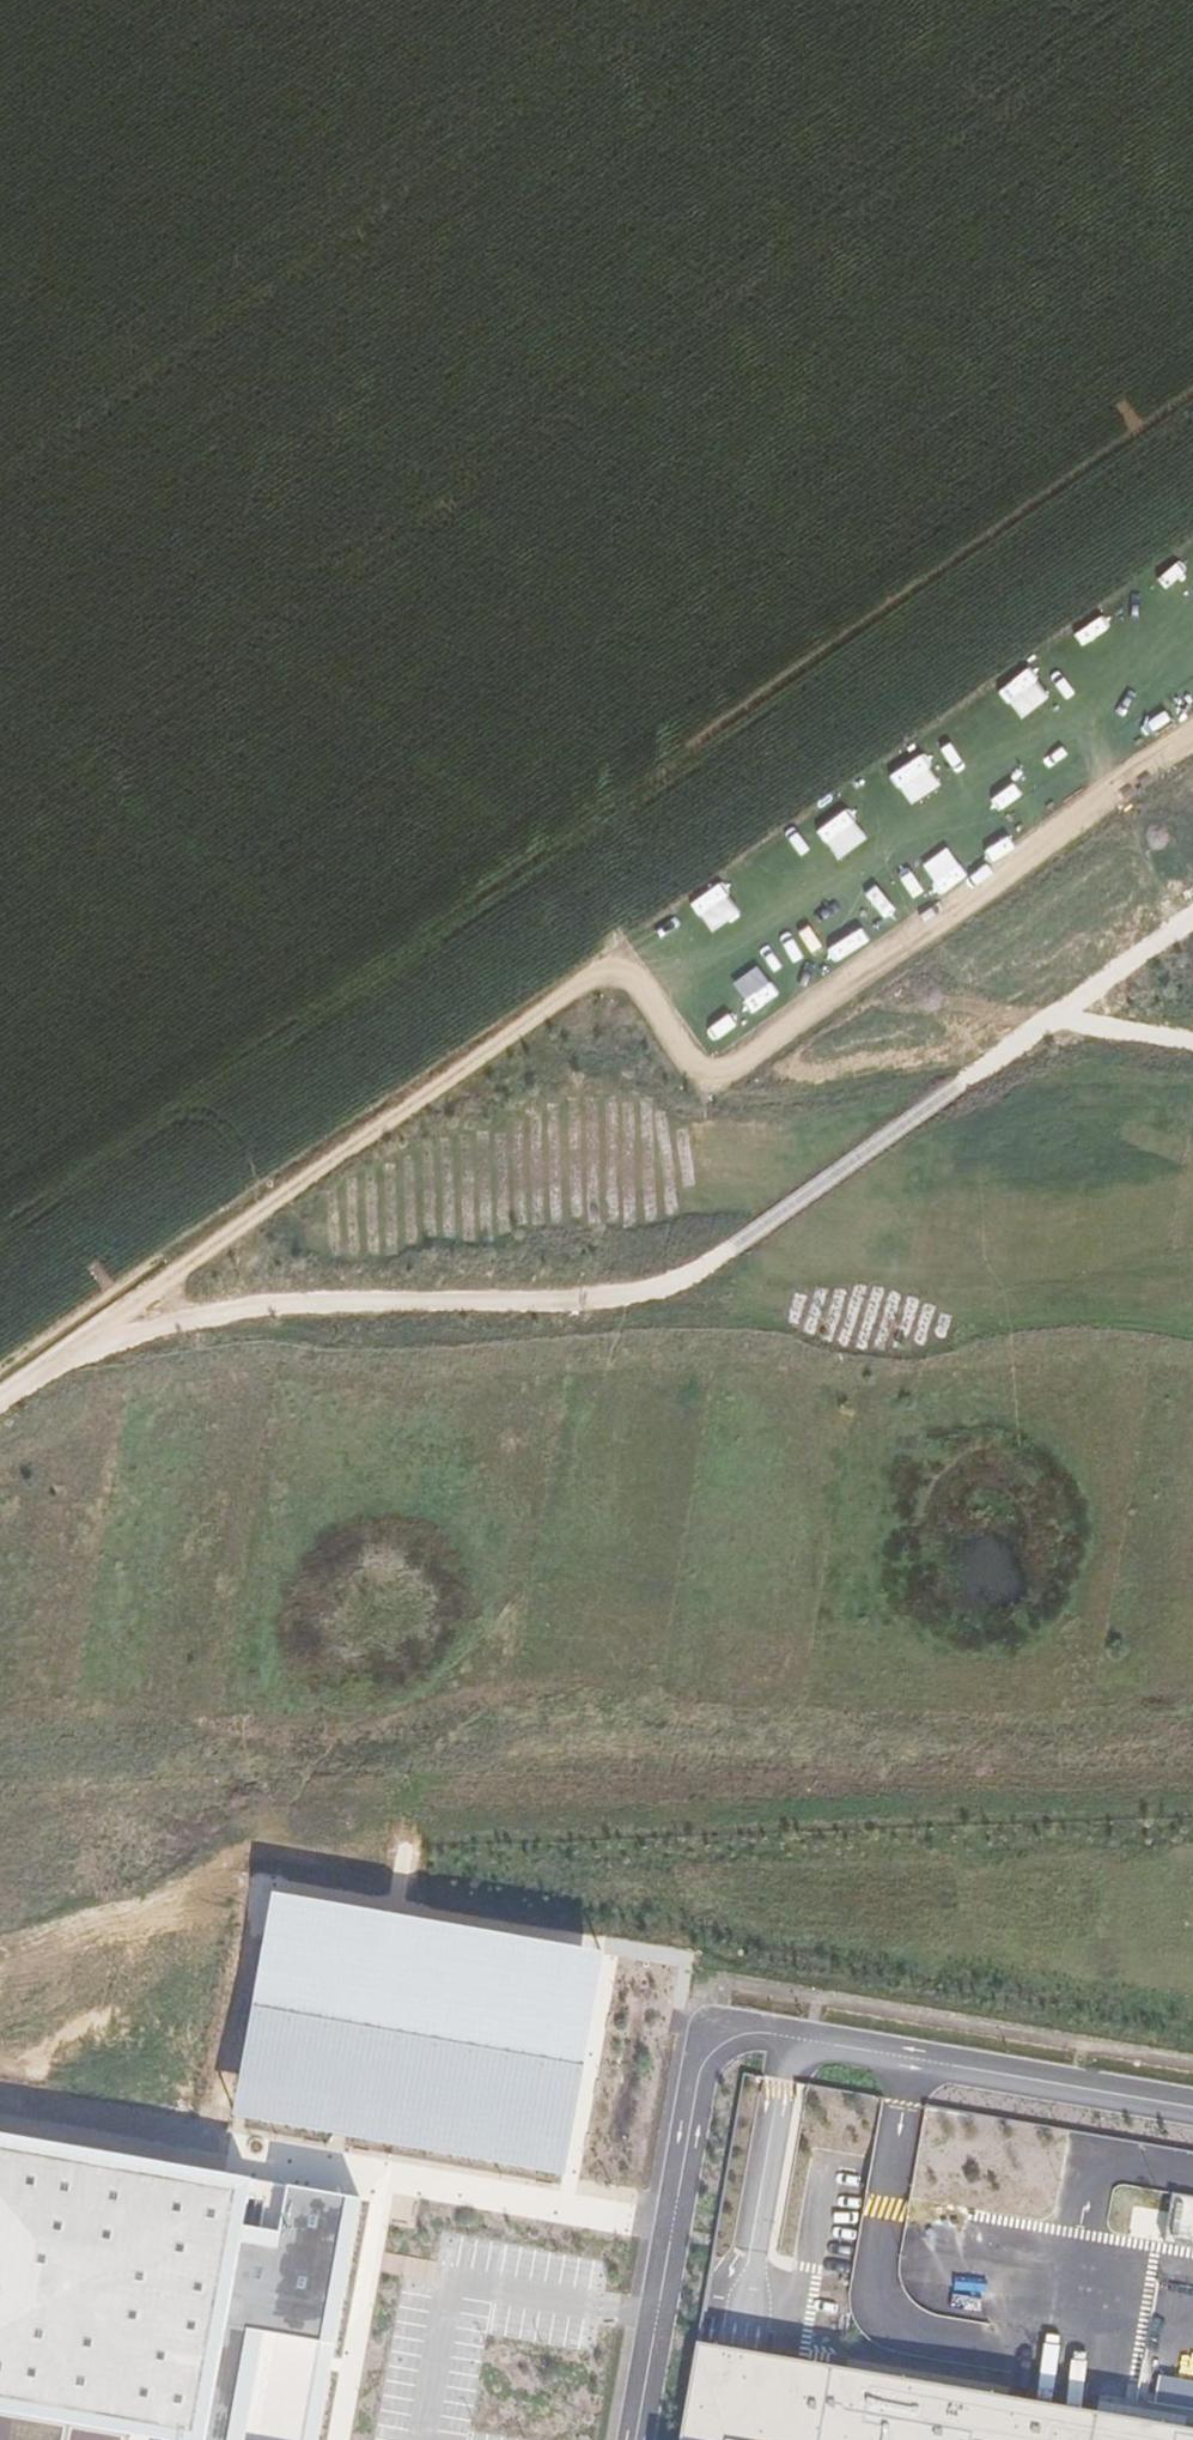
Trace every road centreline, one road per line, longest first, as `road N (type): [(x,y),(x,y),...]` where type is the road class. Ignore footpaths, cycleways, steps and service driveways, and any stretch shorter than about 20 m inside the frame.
road 1 (track): [(78,1340),(622,958),(714,1081),(1192,734)]
road 2 (unclassified): [(1192,2107),(763,2033),(713,2050),(700,2075),(638,2439)]
road 3 (track): [(78,1340),(273,1302),(623,1297),(680,1281),(747,1239)]
road 4 (track): [(1058,1017),(1192,920)]
road 5 (track): [(1192,1040),(1058,1017)]

